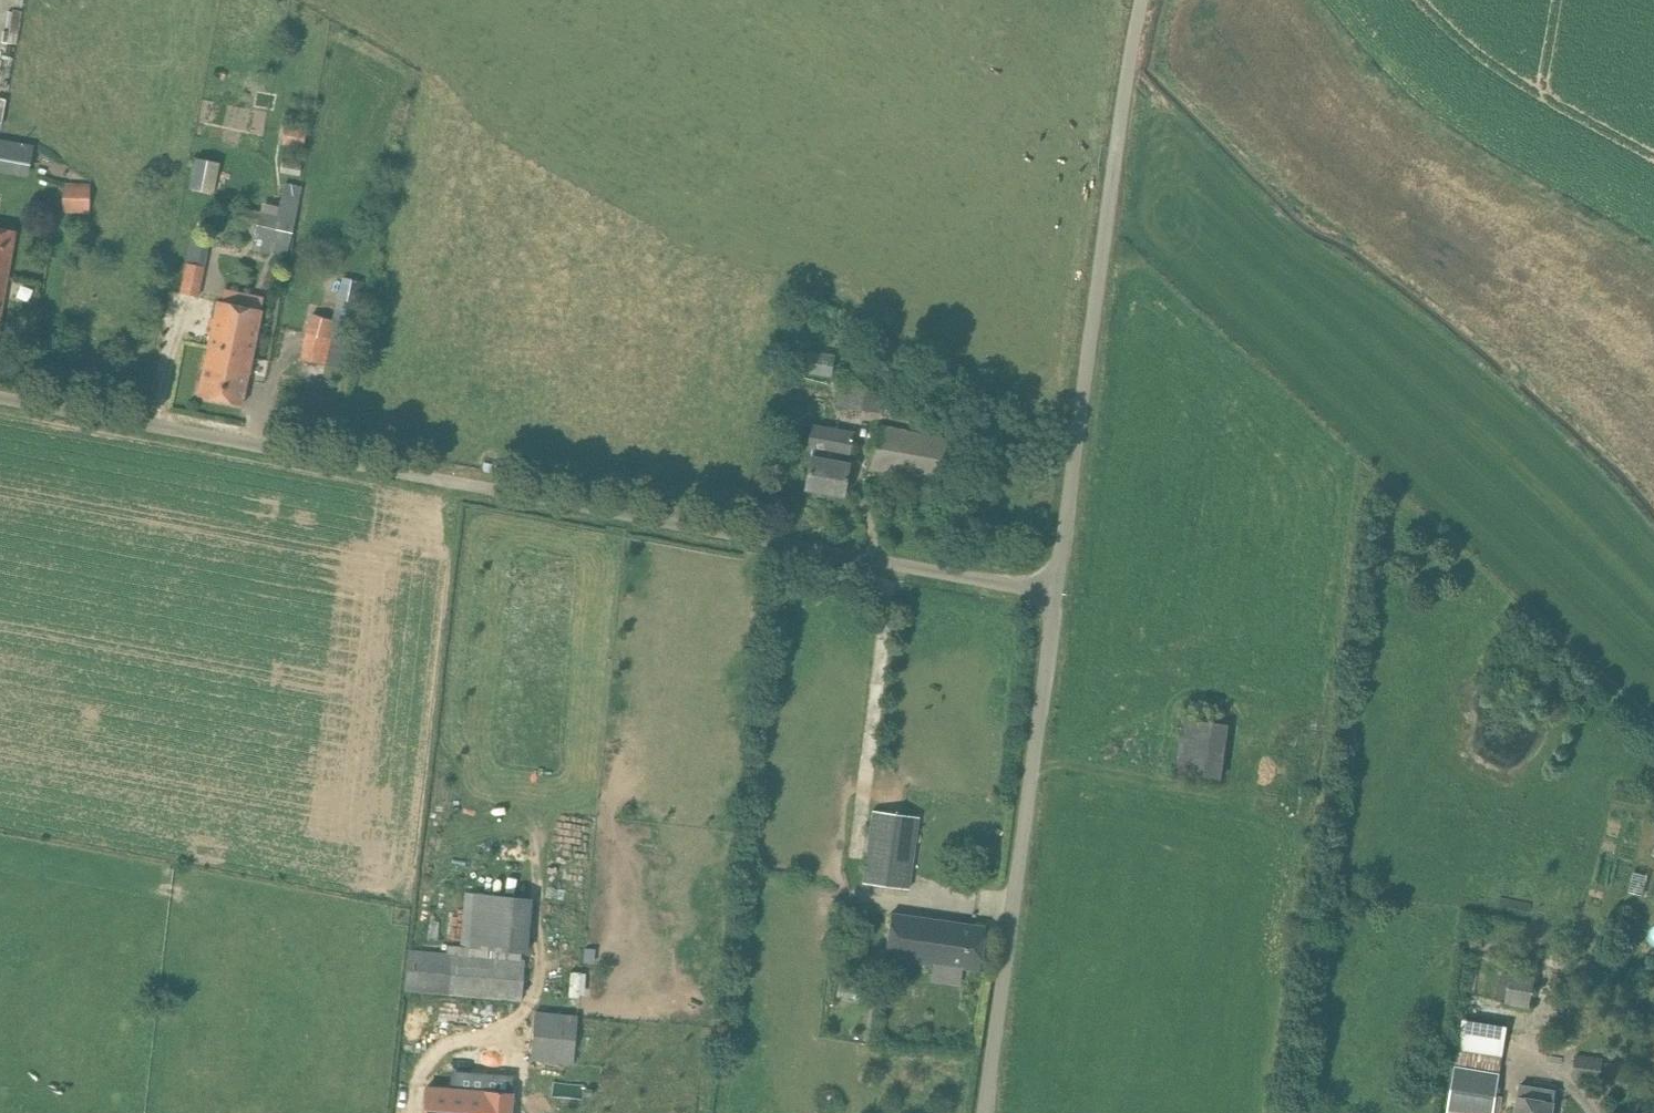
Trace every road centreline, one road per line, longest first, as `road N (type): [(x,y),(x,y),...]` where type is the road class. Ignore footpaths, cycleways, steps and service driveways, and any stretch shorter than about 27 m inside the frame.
road 1 (unclassified): [(1057,592),(0,397)]
road 2 (unclassified): [(1057,592),(1144,0)]
road 3 (unclassified): [(987,1112),(1057,592)]

